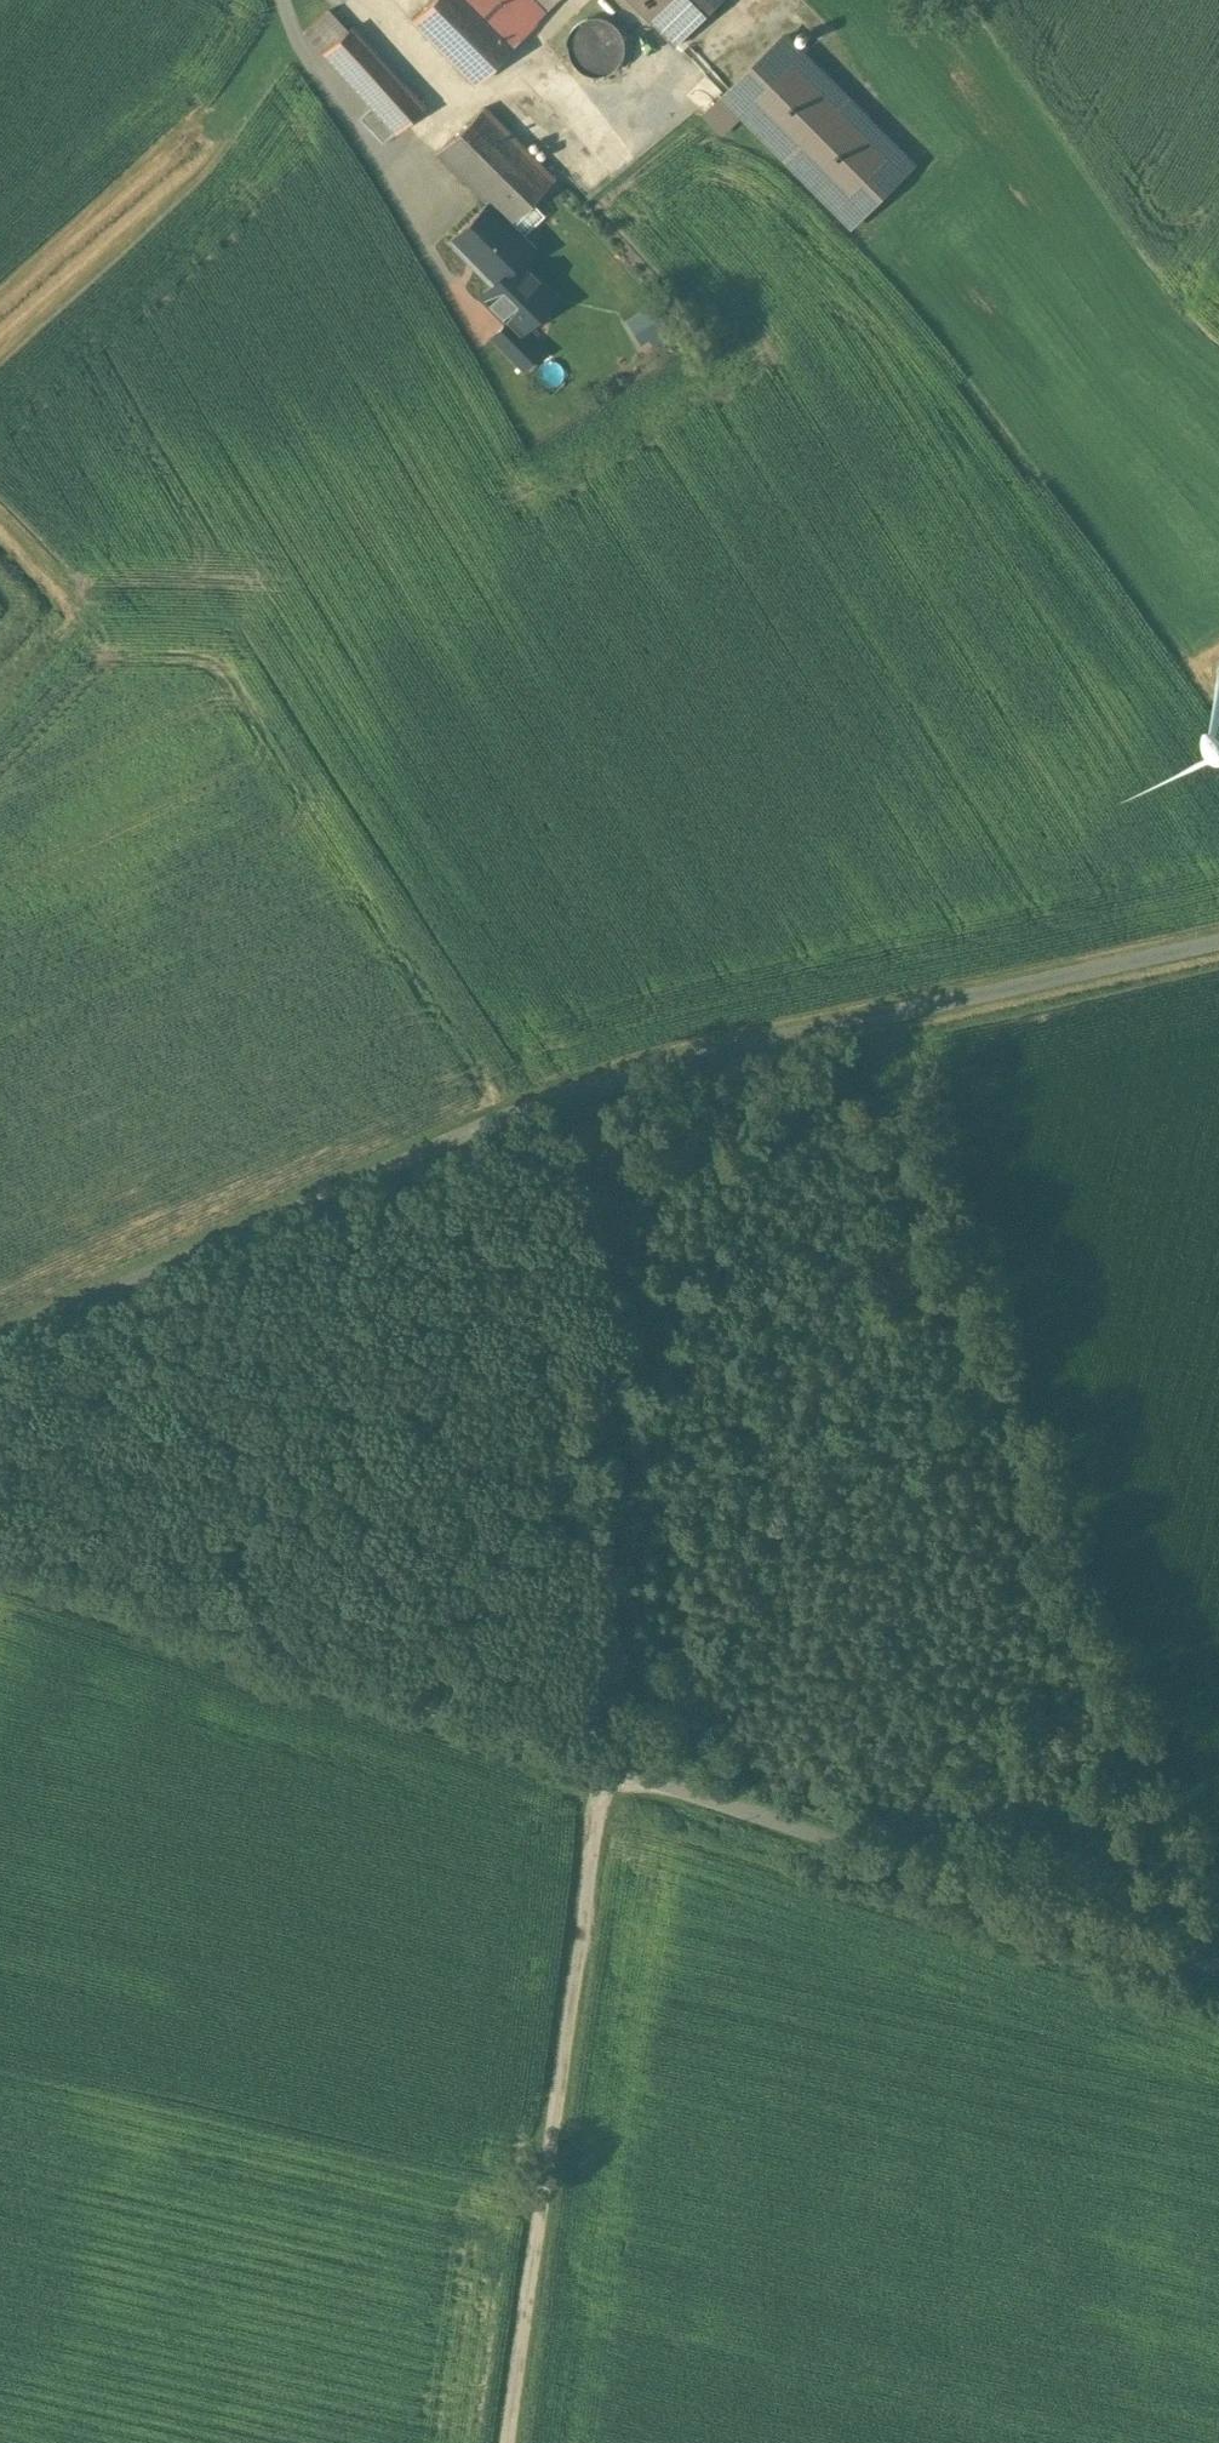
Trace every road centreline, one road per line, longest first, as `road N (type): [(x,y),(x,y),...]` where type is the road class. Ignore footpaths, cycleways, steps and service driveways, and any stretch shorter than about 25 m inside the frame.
road 1 (residential): [(1218,936),(636,1066),(0,1340)]
road 2 (unclassified): [(0,1569),(1218,1974)]
road 3 (track): [(509,2442),(604,1775)]

